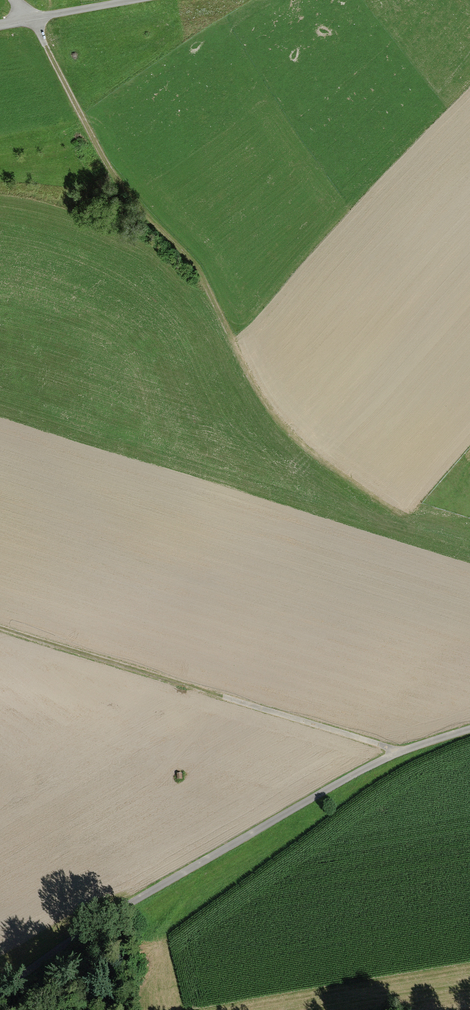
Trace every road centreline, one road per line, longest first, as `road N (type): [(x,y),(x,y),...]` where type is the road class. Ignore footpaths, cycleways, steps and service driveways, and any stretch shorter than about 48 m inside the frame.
road 1 (unclassified): [(469,728),(364,767),(80,927),(0,982)]
road 2 (track): [(332,466),(280,423),(190,263),(107,166),(43,45)]
road 3 (track): [(0,627),(394,753)]
road 4 (unclassified): [(0,24),(131,0)]

